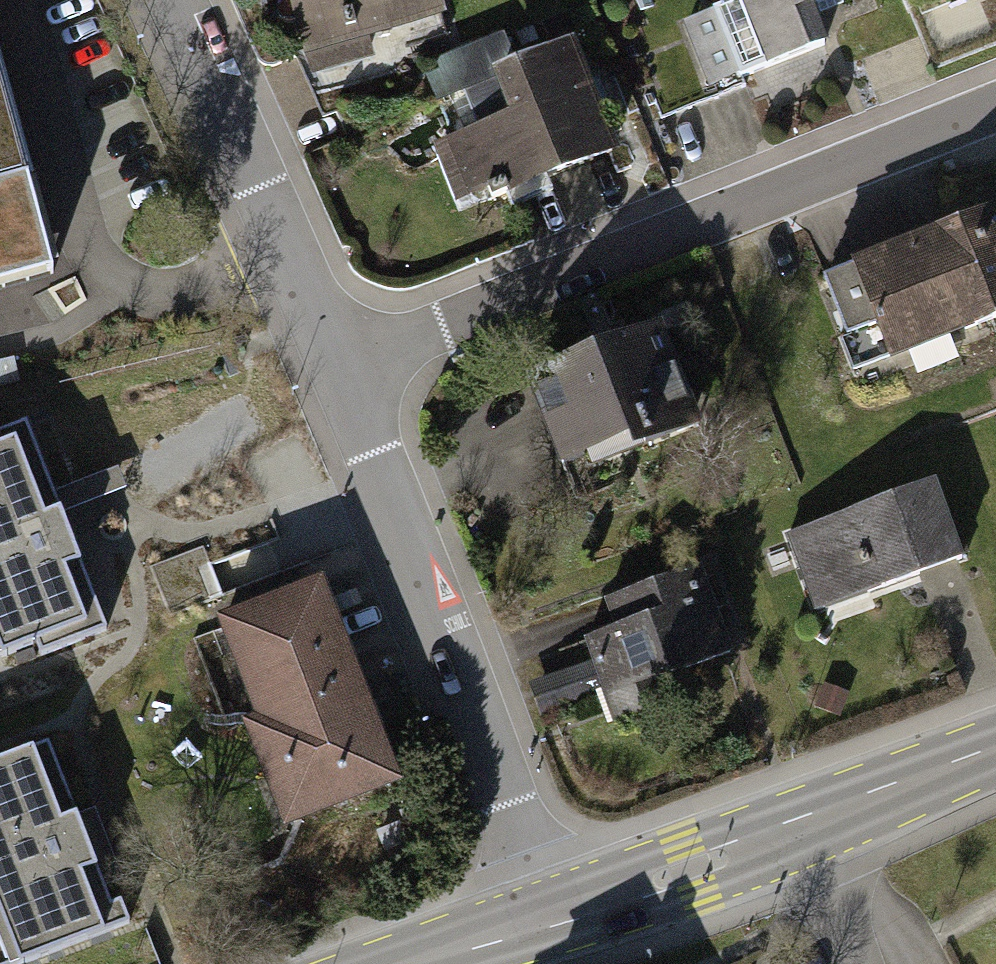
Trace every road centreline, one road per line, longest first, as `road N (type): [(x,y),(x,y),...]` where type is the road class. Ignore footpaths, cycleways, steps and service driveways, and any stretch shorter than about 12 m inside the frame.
road 1 (residential): [(342,370),(995,107)]
road 2 (residential): [(342,370),(549,921)]
road 3 (residential): [(177,0),(342,370)]
road 4 (secondary): [(549,921),(804,824)]
road 5 (secondary): [(804,824),(995,748)]
road 6 (residential): [(804,824),(857,963)]
road 7 (secondary): [(420,963),(549,921)]

